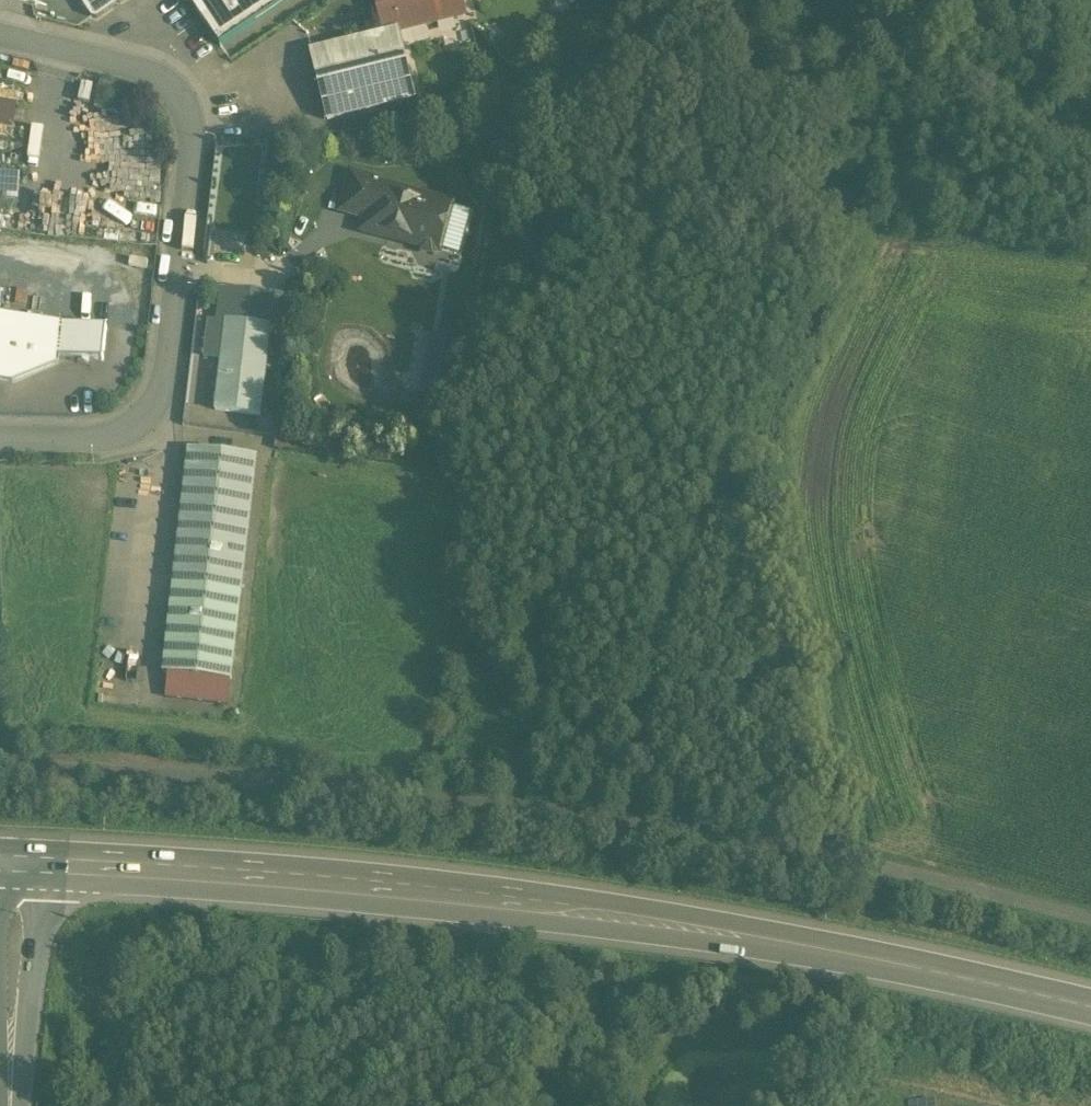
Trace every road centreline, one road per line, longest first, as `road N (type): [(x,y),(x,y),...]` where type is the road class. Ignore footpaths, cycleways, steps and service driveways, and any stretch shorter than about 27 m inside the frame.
road 1 (unclassified): [(1090,924),(747,836),(570,809),(306,780),(0,763)]
road 2 (primary): [(1090,1010),(830,956),(556,913),(19,871)]
road 3 (residential): [(0,428),(96,430),(135,416),(156,397),(171,358),(197,111),(192,84),(129,46),(0,16)]
road 4 (secondary): [(11,1055),(19,871)]

